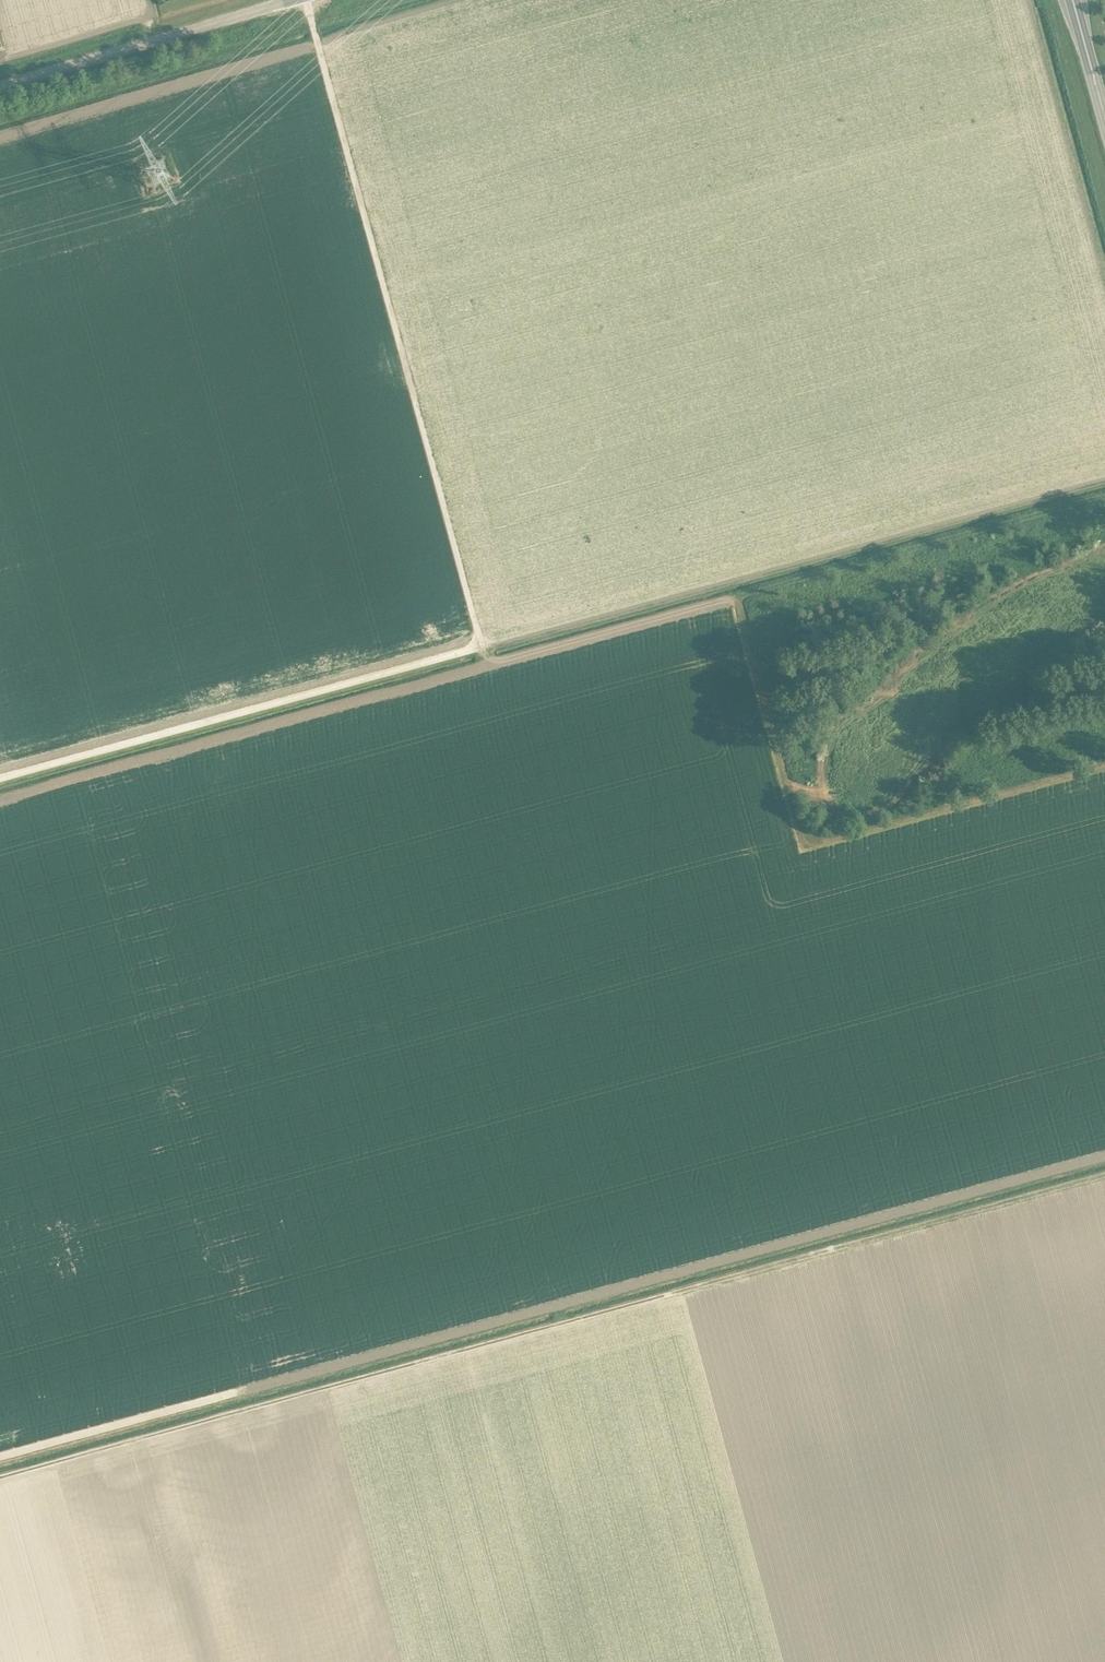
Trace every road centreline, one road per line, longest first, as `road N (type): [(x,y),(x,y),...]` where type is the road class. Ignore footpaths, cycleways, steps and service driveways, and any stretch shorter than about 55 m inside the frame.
road 1 (unclassified): [(289,0),(0,85)]
road 2 (trunk): [(1104,125),(1071,0)]

